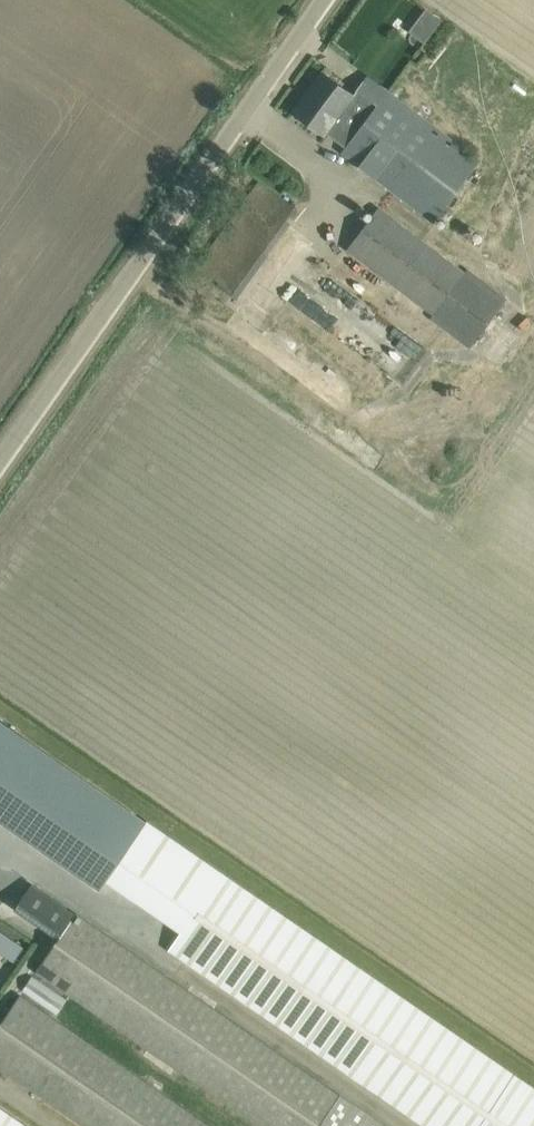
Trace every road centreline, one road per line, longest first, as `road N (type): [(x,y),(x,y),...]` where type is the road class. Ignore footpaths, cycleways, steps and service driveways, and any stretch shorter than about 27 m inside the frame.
road 1 (tertiary): [(0,455),(320,0)]

